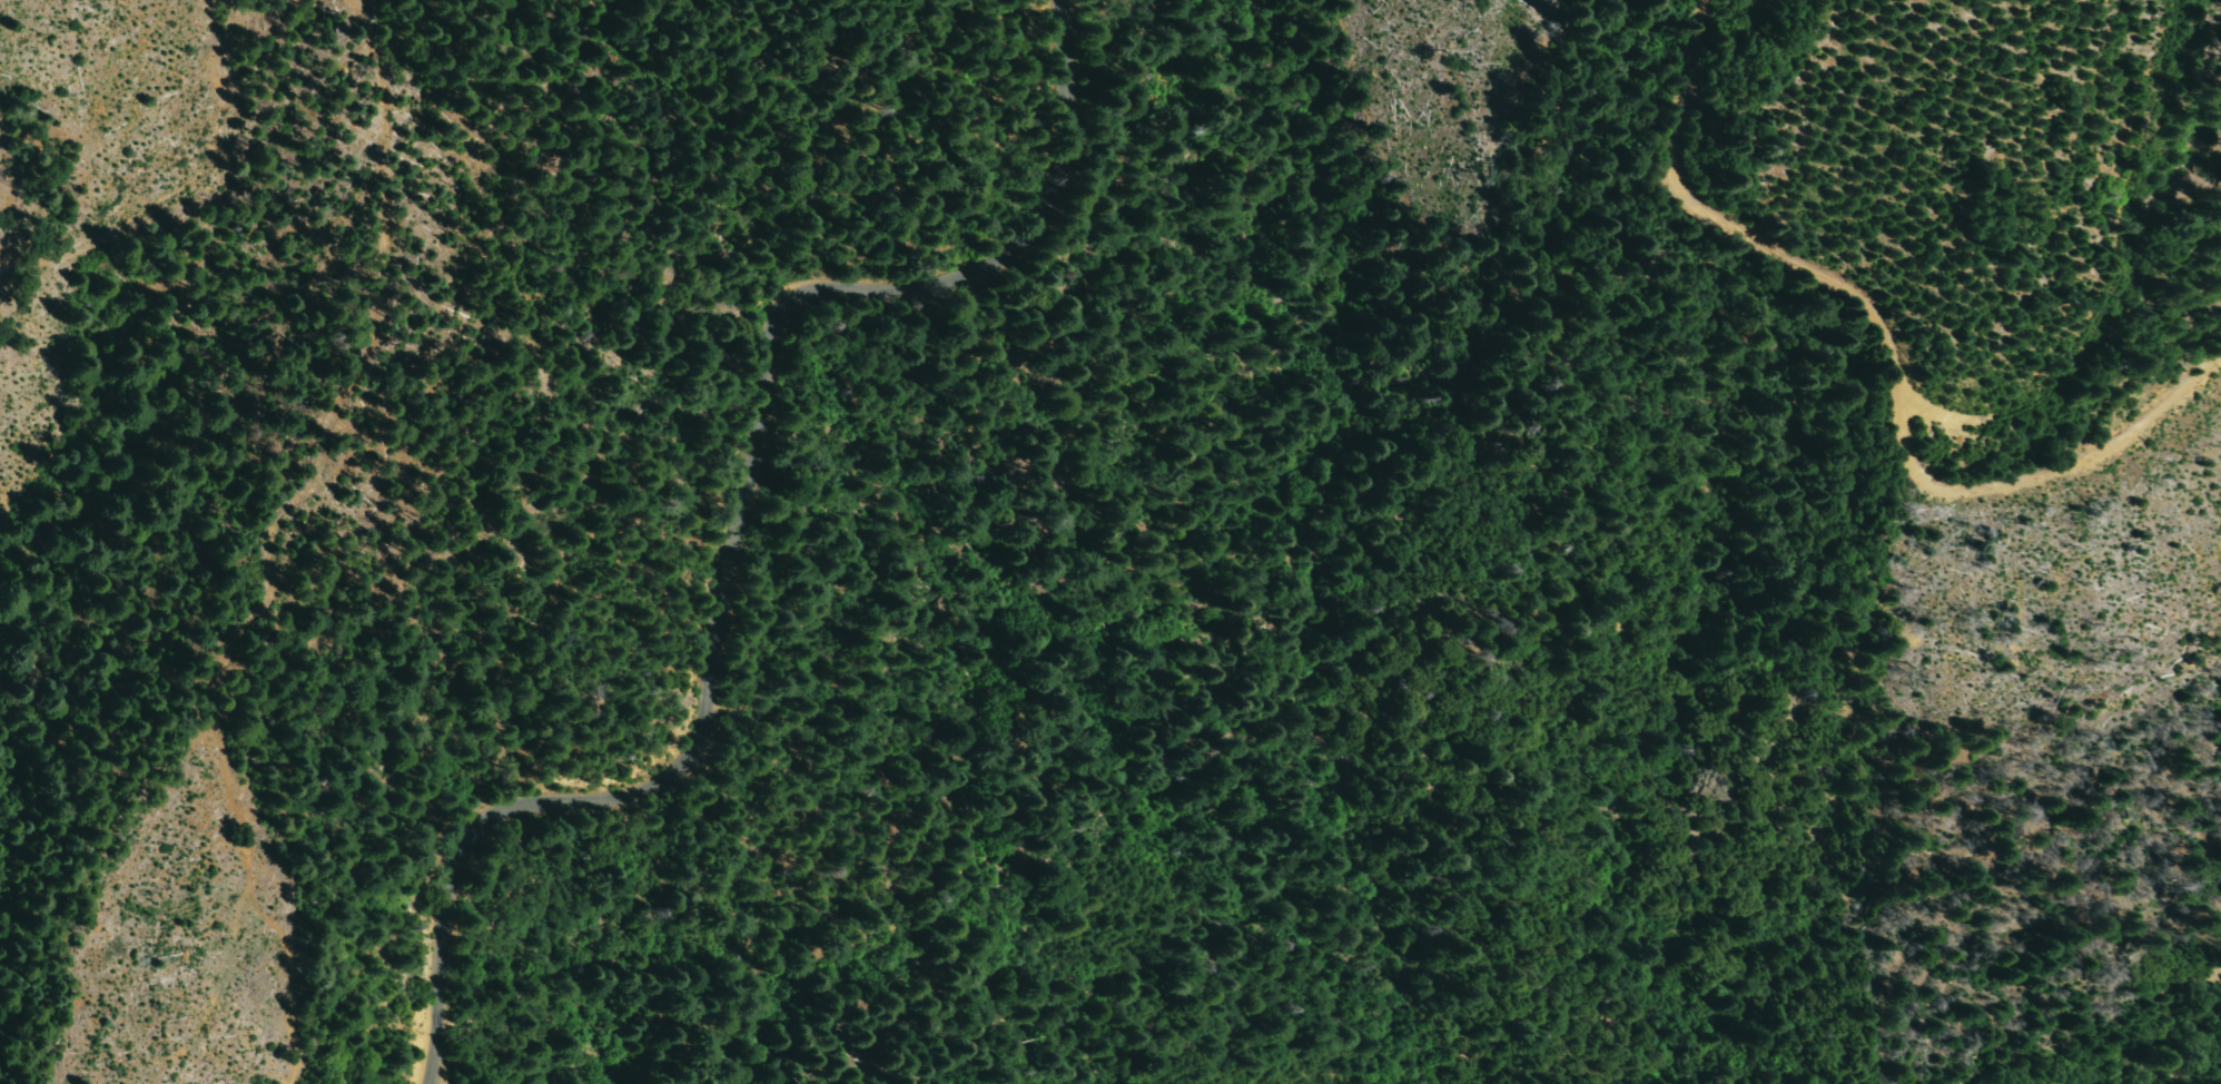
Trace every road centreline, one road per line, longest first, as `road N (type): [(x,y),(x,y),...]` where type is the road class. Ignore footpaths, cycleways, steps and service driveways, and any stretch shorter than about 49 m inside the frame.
road 1 (tertiary): [(422,1083),(434,914),(463,851),(496,825),(599,811),(672,776),(694,700),(750,375),(768,329),(802,303),(919,293),(958,280),(1015,242),(1037,214),(1056,137),(1061,0)]

